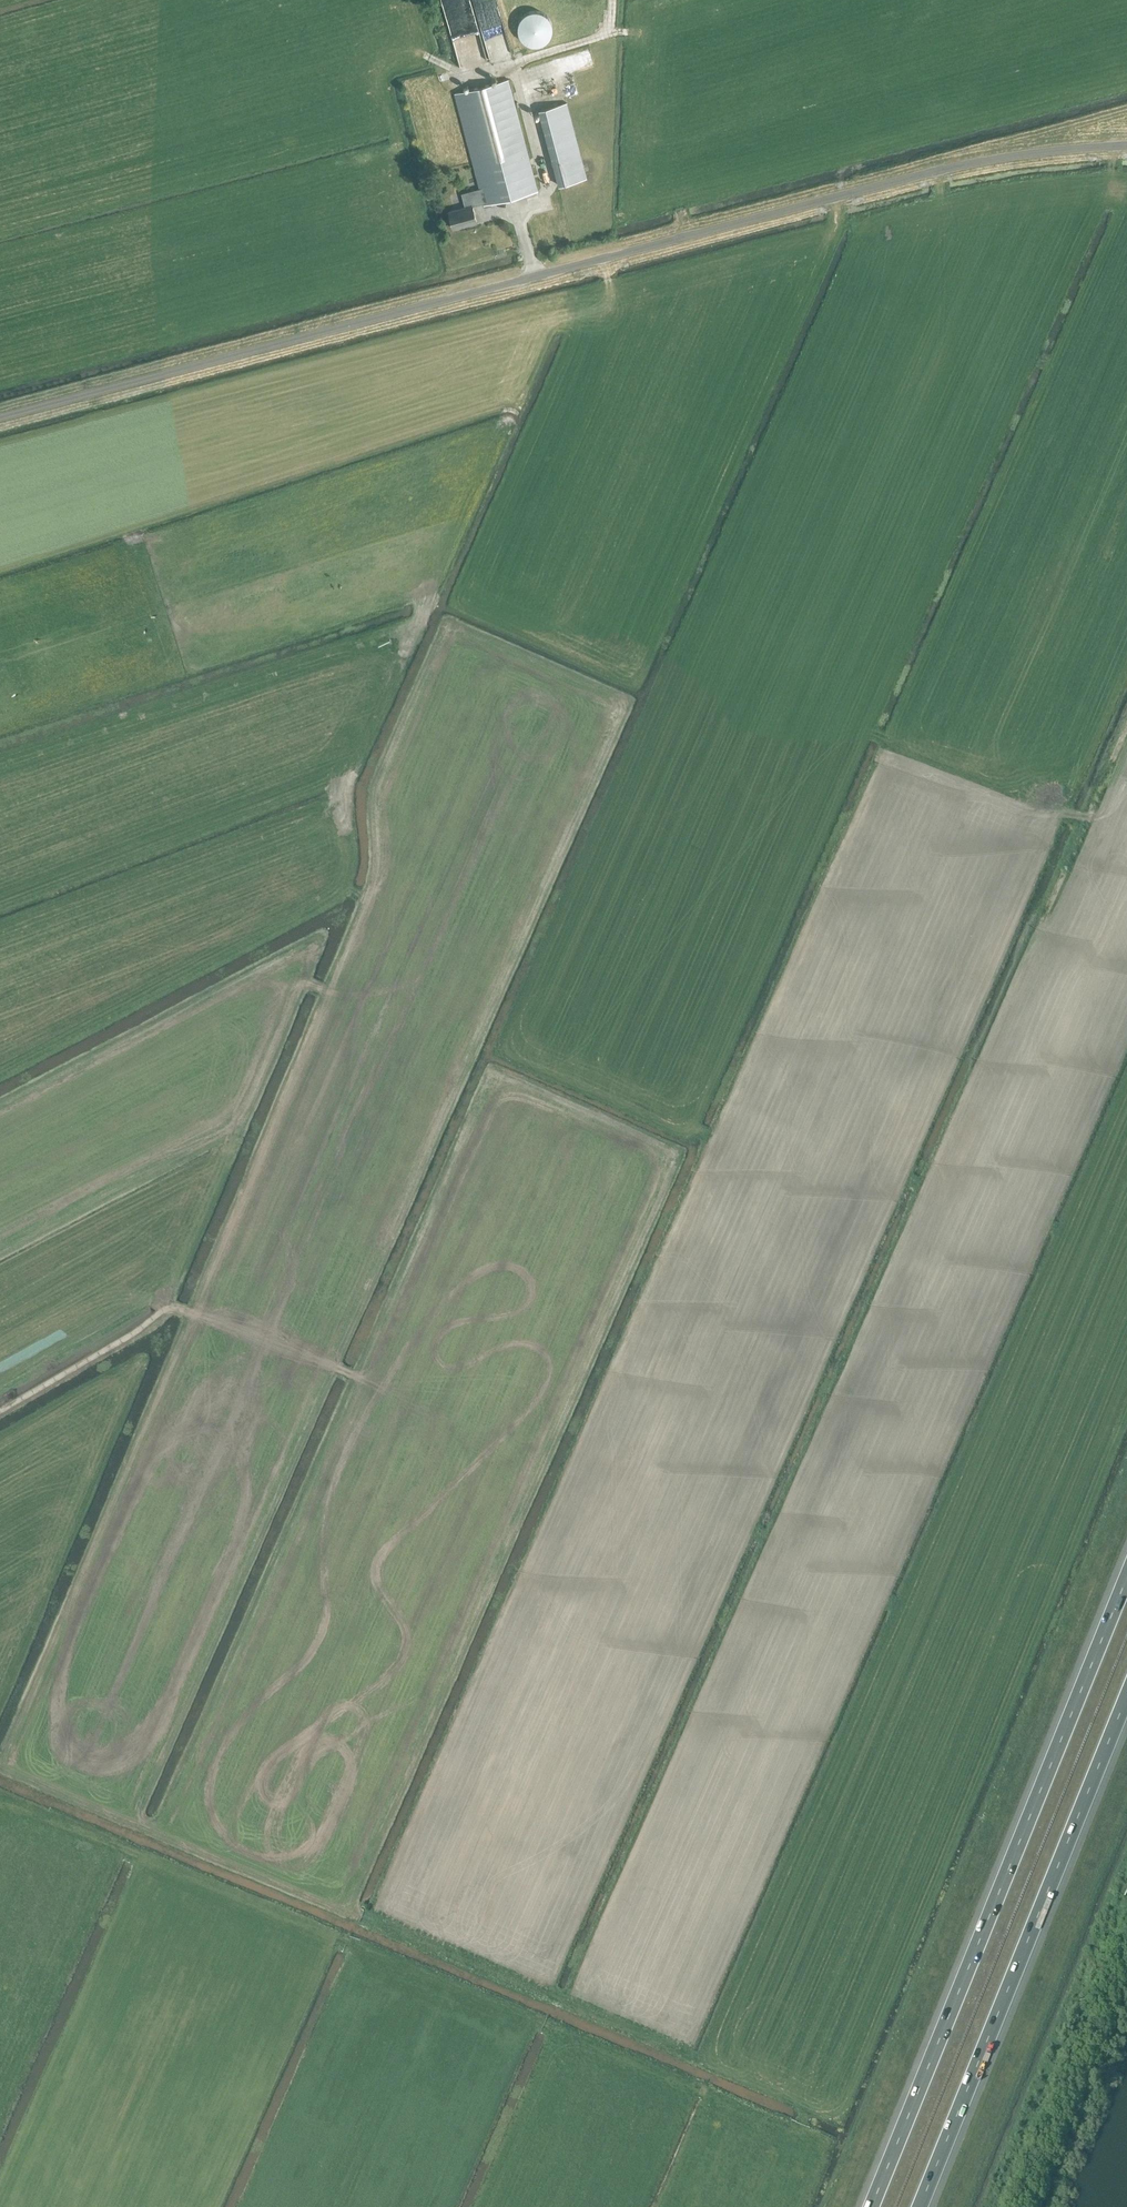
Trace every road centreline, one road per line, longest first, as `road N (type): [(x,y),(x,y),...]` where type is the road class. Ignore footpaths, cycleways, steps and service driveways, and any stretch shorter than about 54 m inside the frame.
road 1 (unclassified): [(0,417),(927,172),(1126,146)]
road 2 (motorway): [(1126,1580),(872,2206)]
road 3 (motorway): [(920,2206),(1126,1697)]

